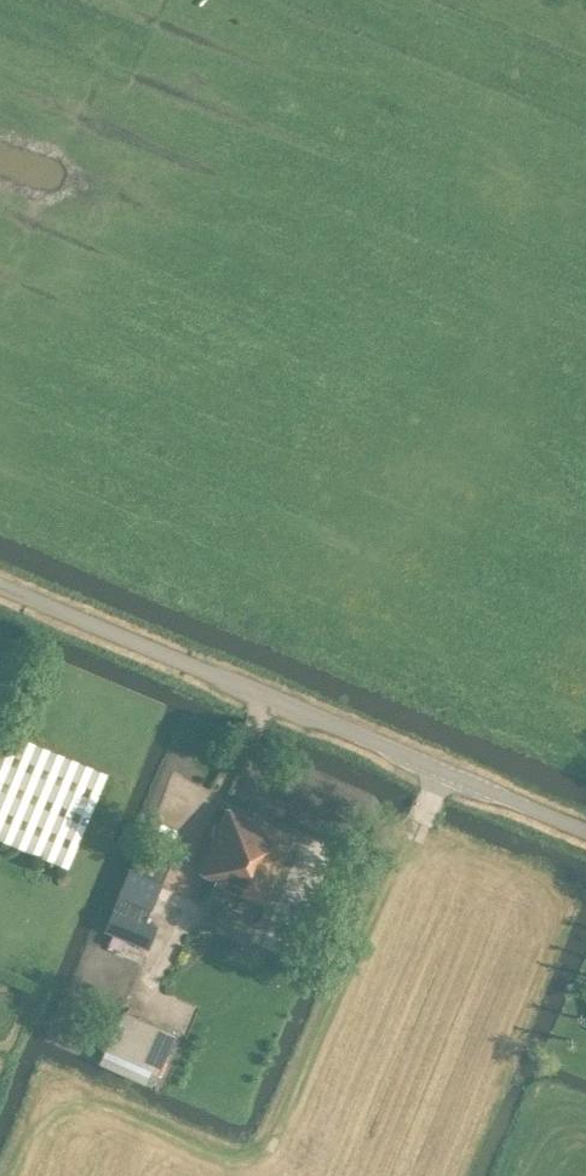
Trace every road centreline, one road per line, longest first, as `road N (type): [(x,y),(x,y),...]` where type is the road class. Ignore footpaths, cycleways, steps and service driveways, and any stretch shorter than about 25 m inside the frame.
road 1 (tertiary): [(585,830),(0,586)]
road 2 (track): [(248,1175),(281,1158),(449,771)]
road 3 (track): [(16,1175),(54,1113),(92,1106),(242,1175)]

